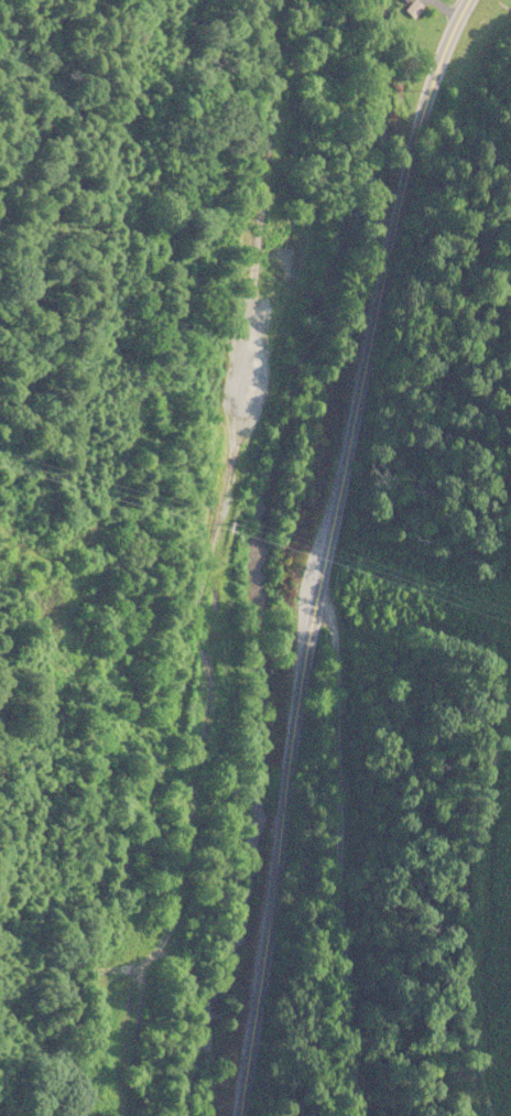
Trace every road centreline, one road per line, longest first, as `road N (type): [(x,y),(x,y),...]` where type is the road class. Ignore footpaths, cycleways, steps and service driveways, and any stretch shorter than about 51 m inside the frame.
road 1 (secondary): [(239,1115),(302,670),(402,175),(433,72),(467,0)]

